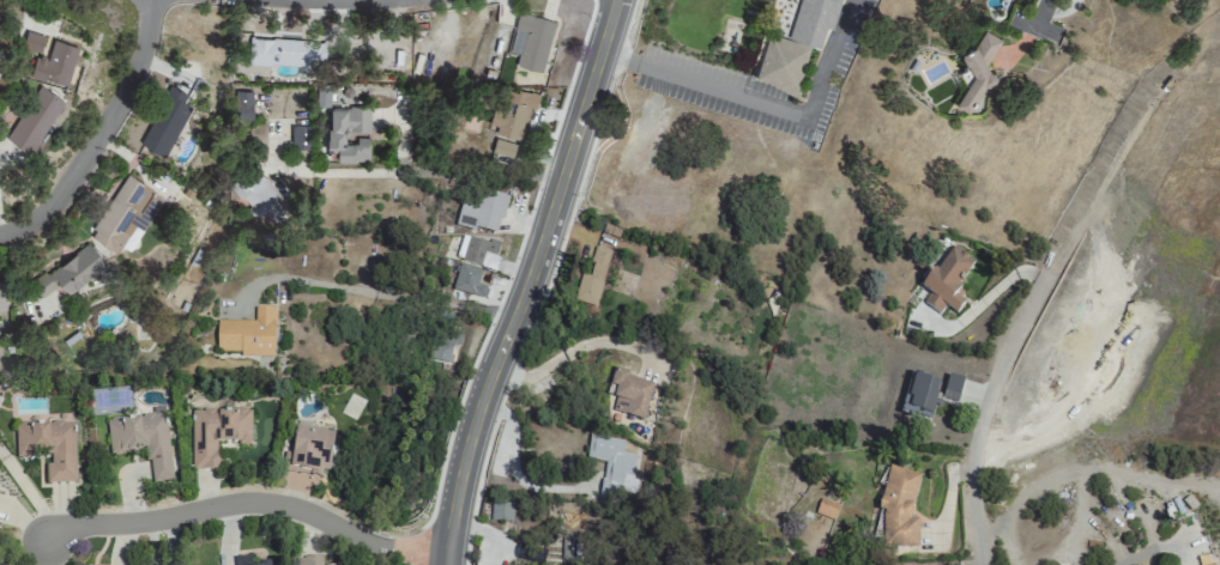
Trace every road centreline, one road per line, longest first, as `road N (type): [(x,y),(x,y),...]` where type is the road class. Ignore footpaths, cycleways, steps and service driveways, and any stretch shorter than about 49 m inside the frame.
road 1 (secondary): [(450,564),(470,468),(620,0)]
road 2 (residential): [(451,558),(378,547),(307,516),(262,508),(144,527),(81,524),(50,545)]
road 3 (residential): [(982,564),(976,498),(982,426),(1009,348),(1079,218)]
road 4 (residential): [(0,241),(37,227),(65,201),(137,86),(154,0)]
road 5 (track): [(979,535),(1040,491),(1076,476),(1122,474),(1219,490)]
road 6 (track): [(1079,218),(1152,96),(1219,30)]

